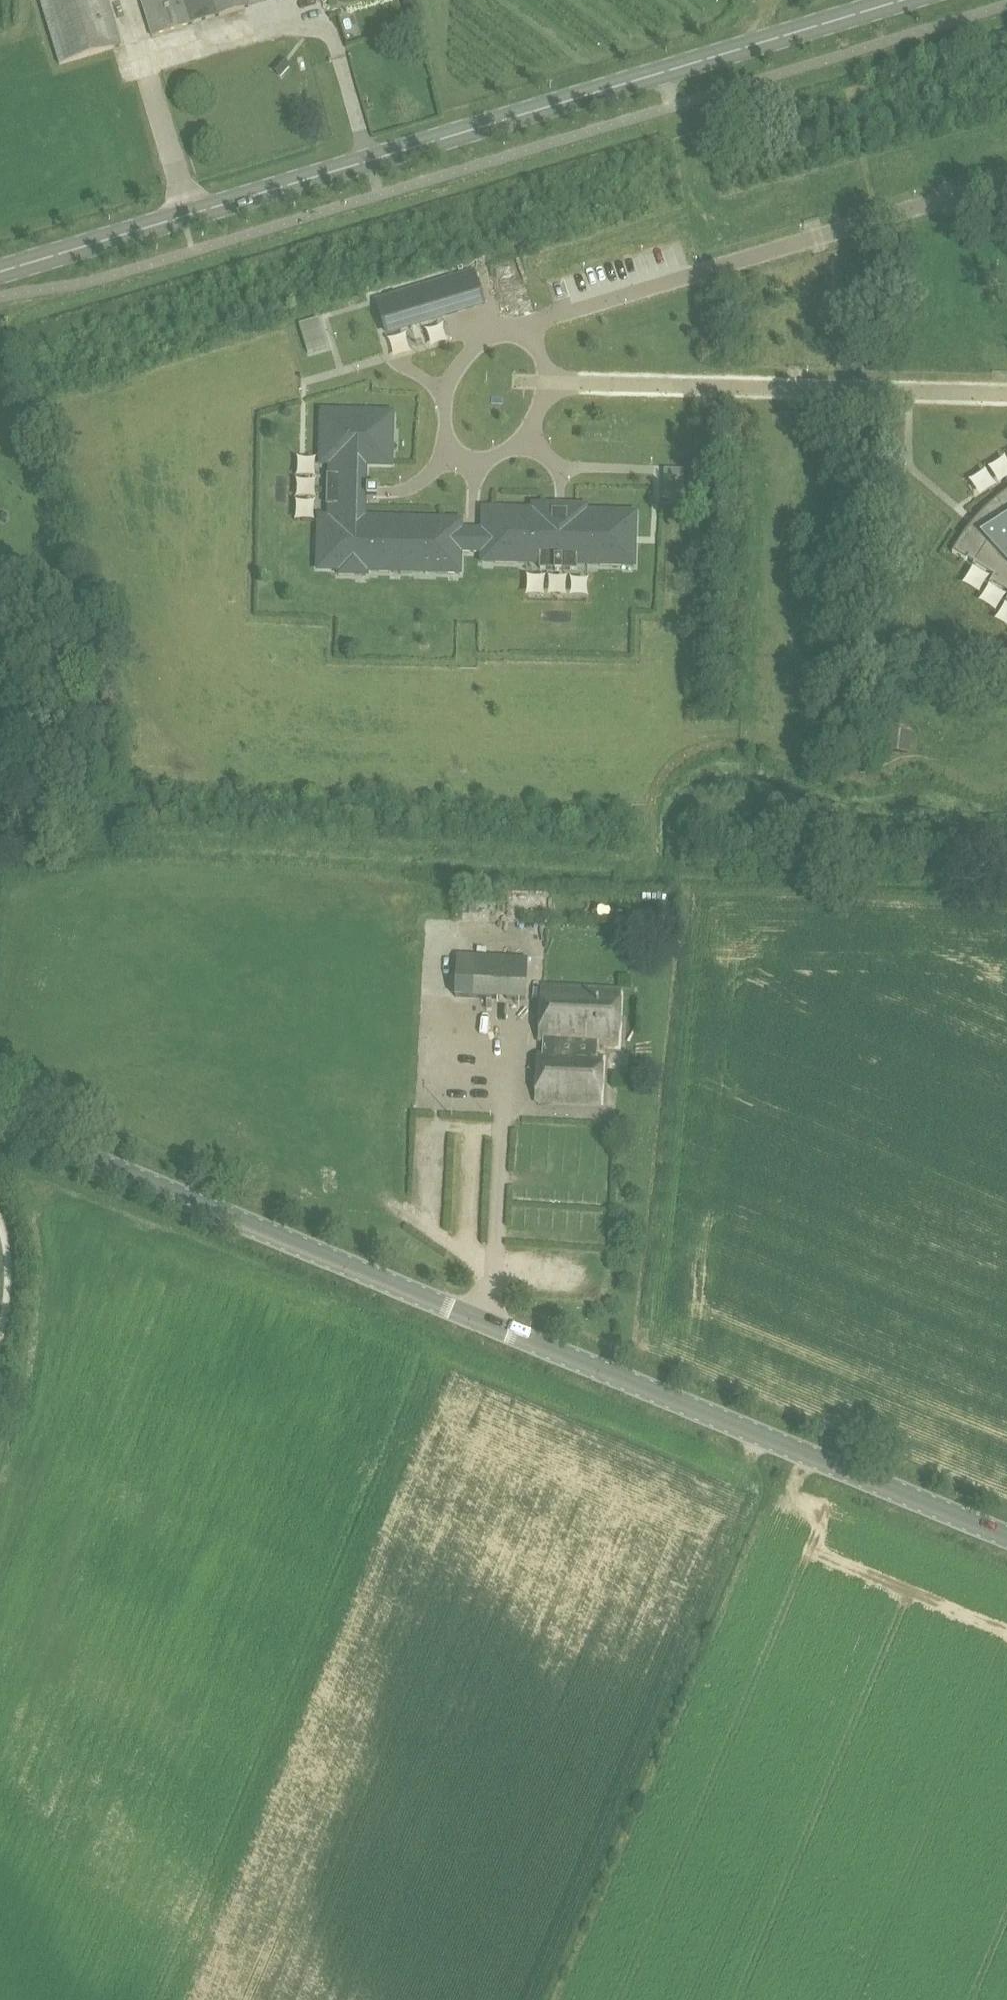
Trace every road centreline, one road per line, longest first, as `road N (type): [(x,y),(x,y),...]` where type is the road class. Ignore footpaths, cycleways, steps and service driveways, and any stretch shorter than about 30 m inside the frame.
road 1 (tertiary): [(1006,1534),(0,1124)]
road 2 (secondary): [(0,272),(904,0)]
road 3 (residential): [(1006,183),(514,329)]
road 4 (residential): [(1006,395),(549,385)]
road 5 (residential): [(514,329),(488,335),(456,369),(447,415),(457,444)]

